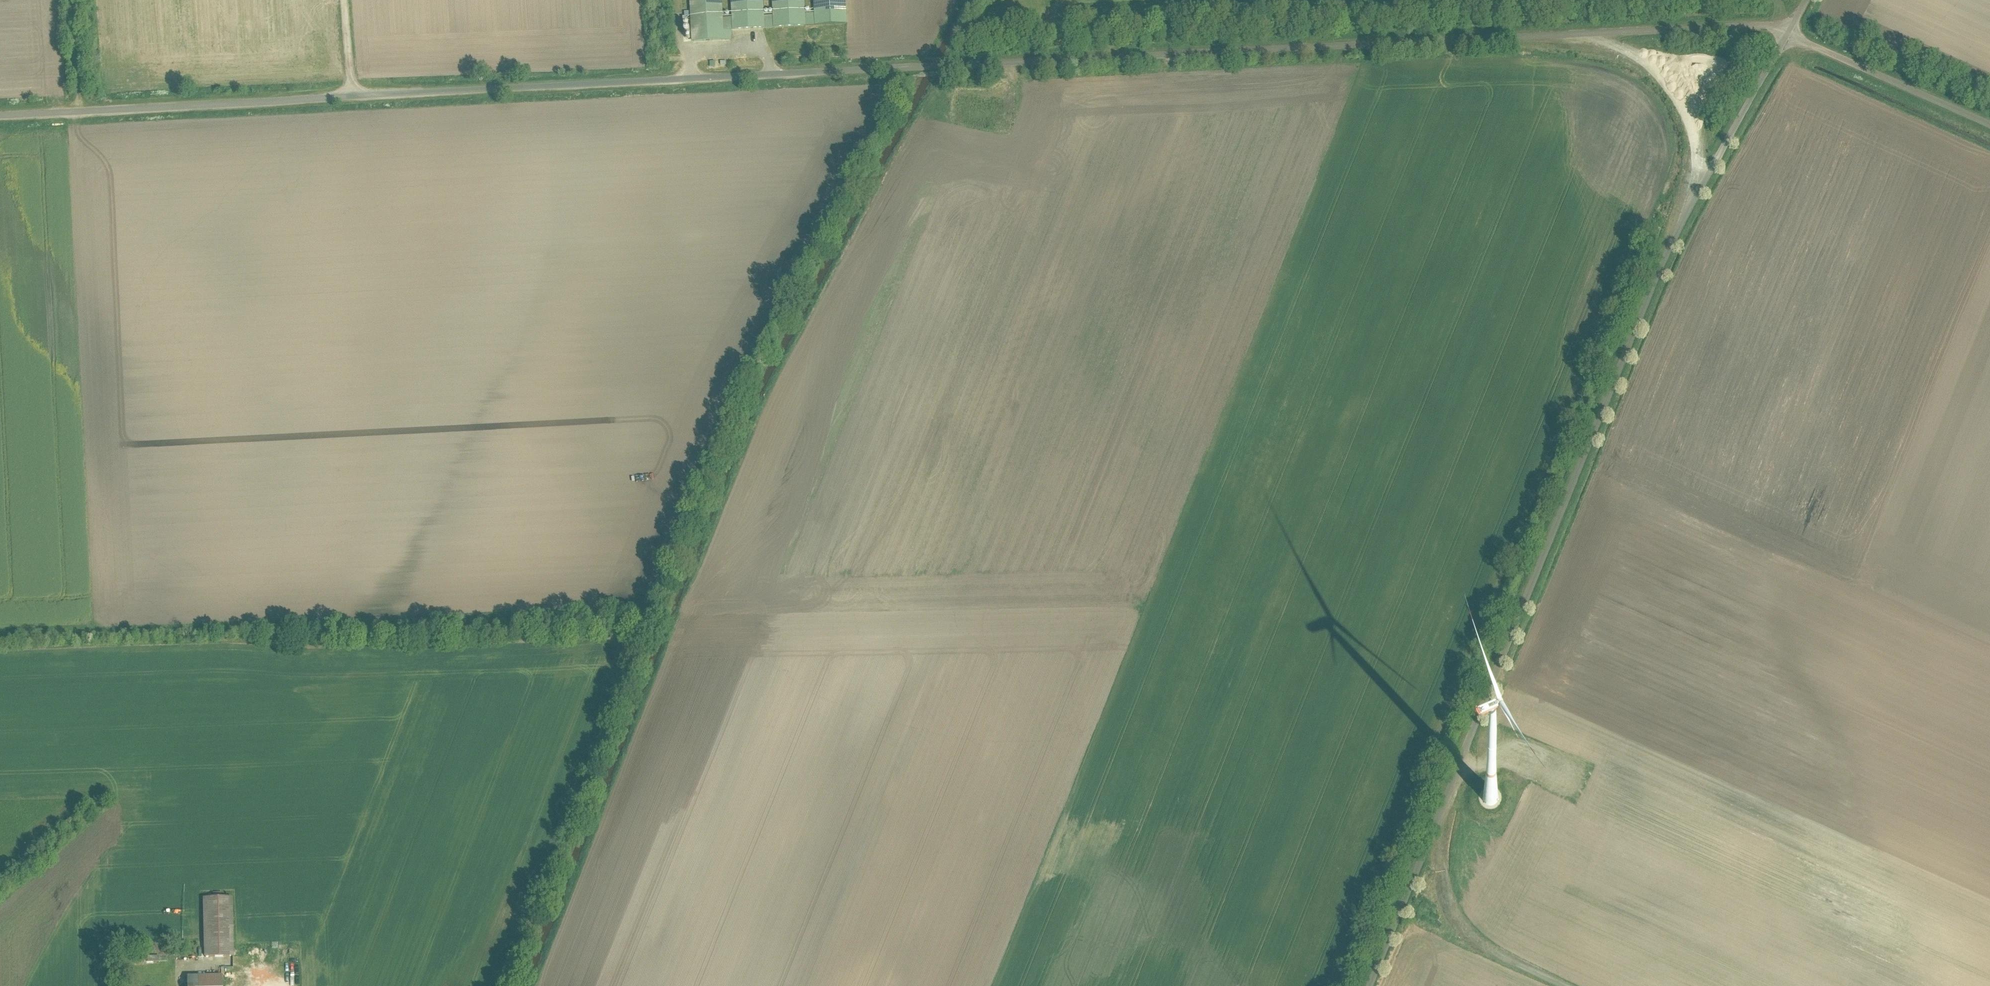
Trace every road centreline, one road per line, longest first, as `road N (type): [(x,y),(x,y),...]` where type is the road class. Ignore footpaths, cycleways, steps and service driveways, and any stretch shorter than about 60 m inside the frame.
road 1 (unclassified): [(1989,123),(1772,27),(0,118)]
road 2 (unclassified): [(1567,985),(1485,949),(1464,931),(1439,872),(1443,797)]
road 3 (track): [(1560,39),(1630,56),(1660,74),(1683,101),(1693,131),(1695,199)]

